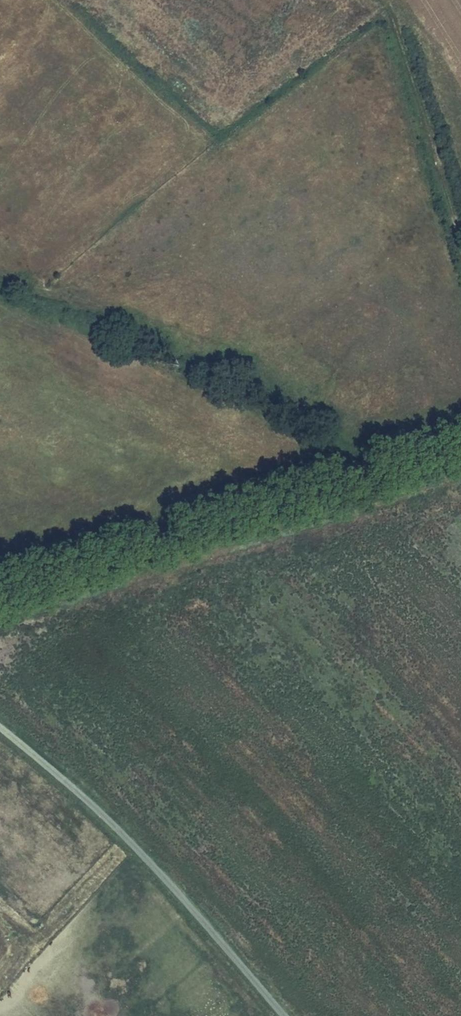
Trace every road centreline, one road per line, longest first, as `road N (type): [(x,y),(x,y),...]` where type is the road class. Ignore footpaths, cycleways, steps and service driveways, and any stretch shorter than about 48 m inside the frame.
road 1 (secondary): [(460,443),(0,591)]
road 2 (unclassified): [(0,729),(108,820),(284,1015)]
road 3 (track): [(460,240),(399,29),(378,0)]

